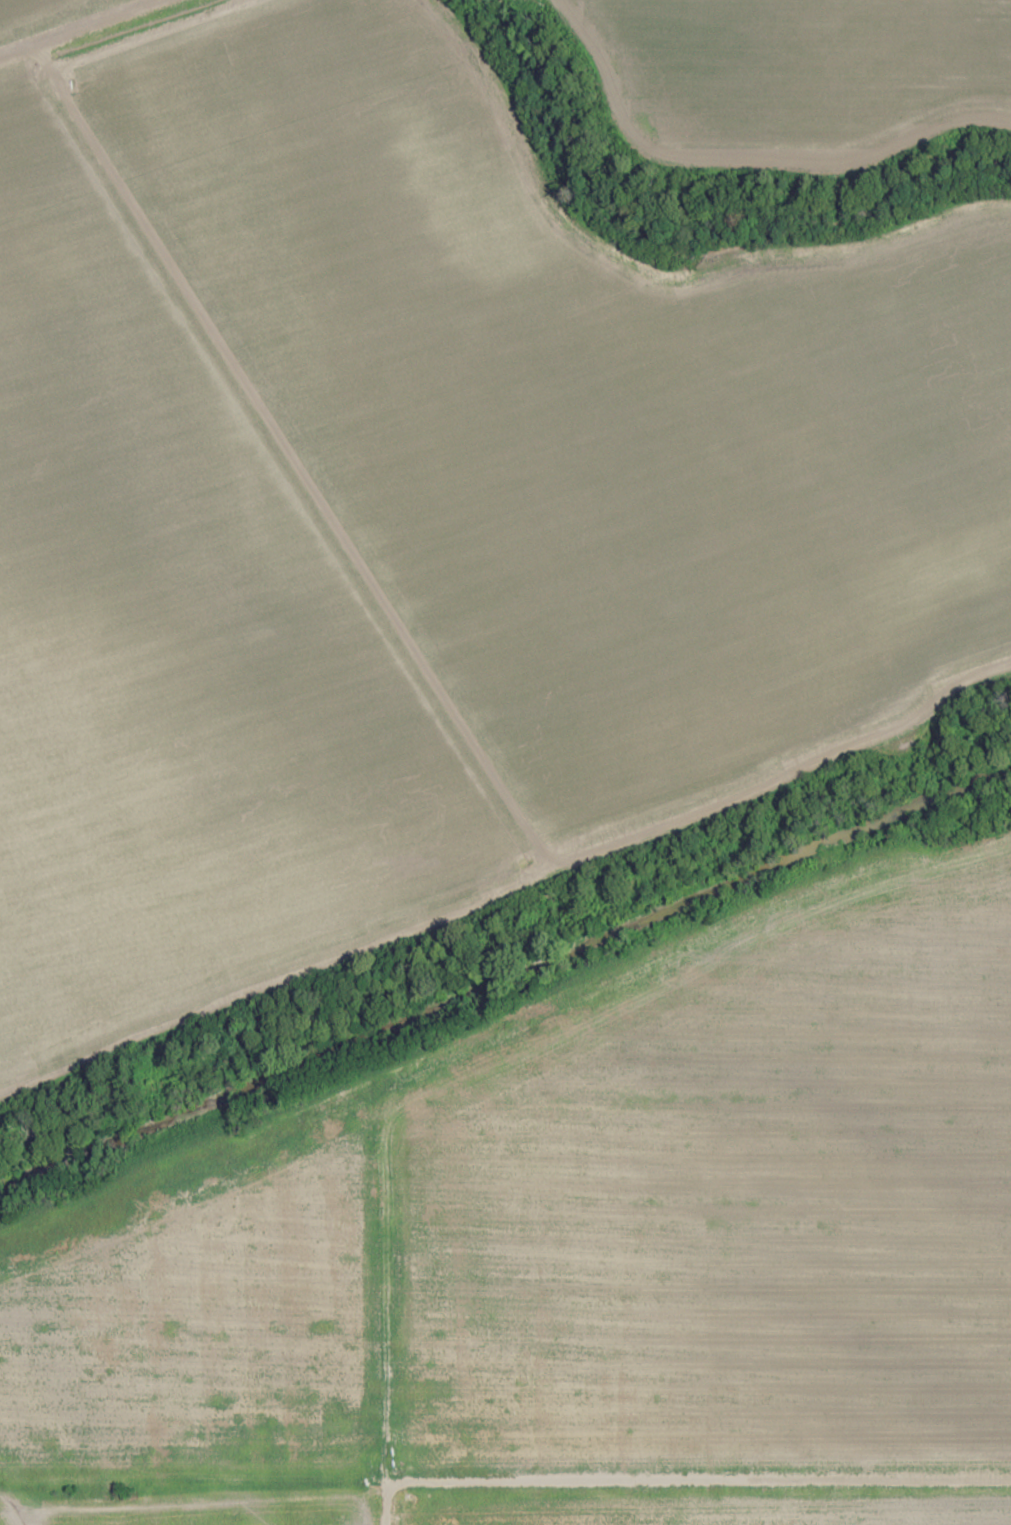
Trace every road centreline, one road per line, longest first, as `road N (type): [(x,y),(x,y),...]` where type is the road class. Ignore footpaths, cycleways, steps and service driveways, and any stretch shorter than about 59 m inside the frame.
road 1 (track): [(0,1100),(789,781),(1010,679)]
road 2 (track): [(0,55),(152,0)]

